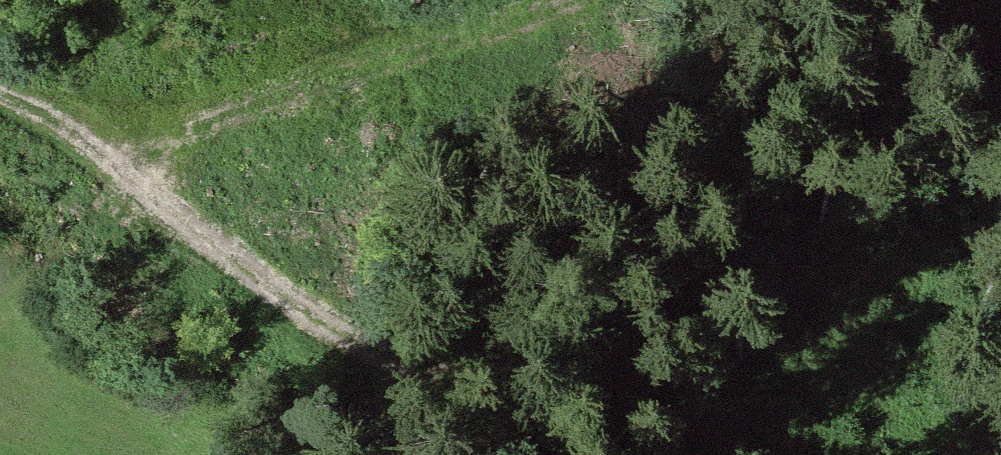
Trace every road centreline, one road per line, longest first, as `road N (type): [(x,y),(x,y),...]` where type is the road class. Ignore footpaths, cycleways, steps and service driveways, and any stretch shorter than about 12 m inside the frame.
road 1 (track): [(0,90),(77,116),(318,321),(452,390),(756,437),(782,454)]
road 2 (track): [(112,145),(430,52),(572,0)]

